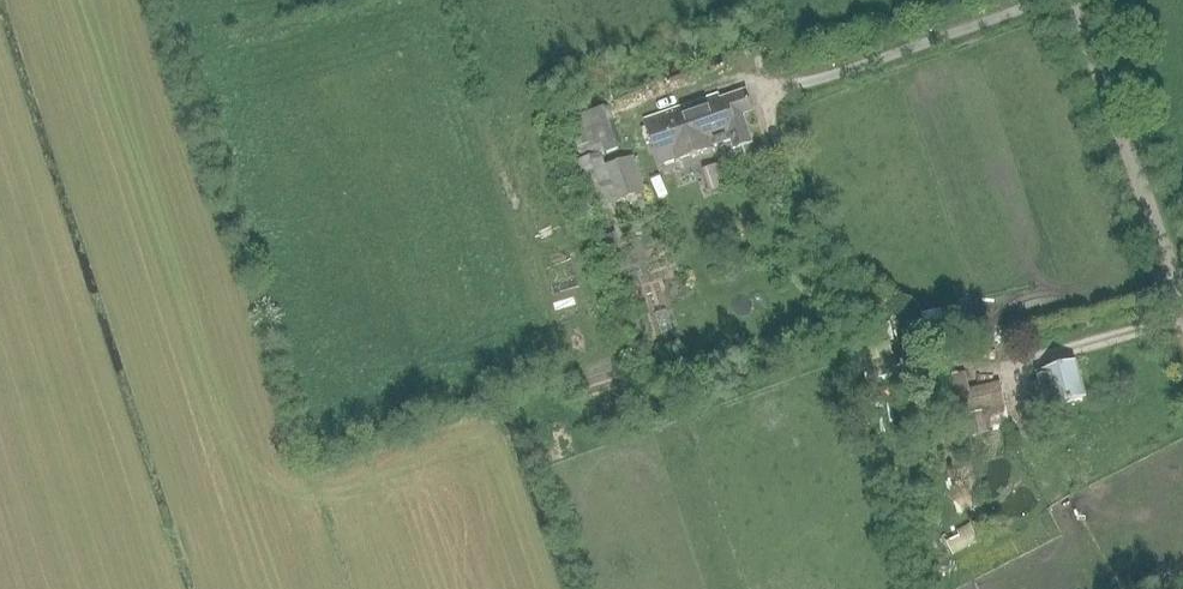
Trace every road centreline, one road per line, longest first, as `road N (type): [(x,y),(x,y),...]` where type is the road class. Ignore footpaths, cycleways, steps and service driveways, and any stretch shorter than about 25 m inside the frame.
road 1 (unclassified): [(1182,323),(1069,0)]

